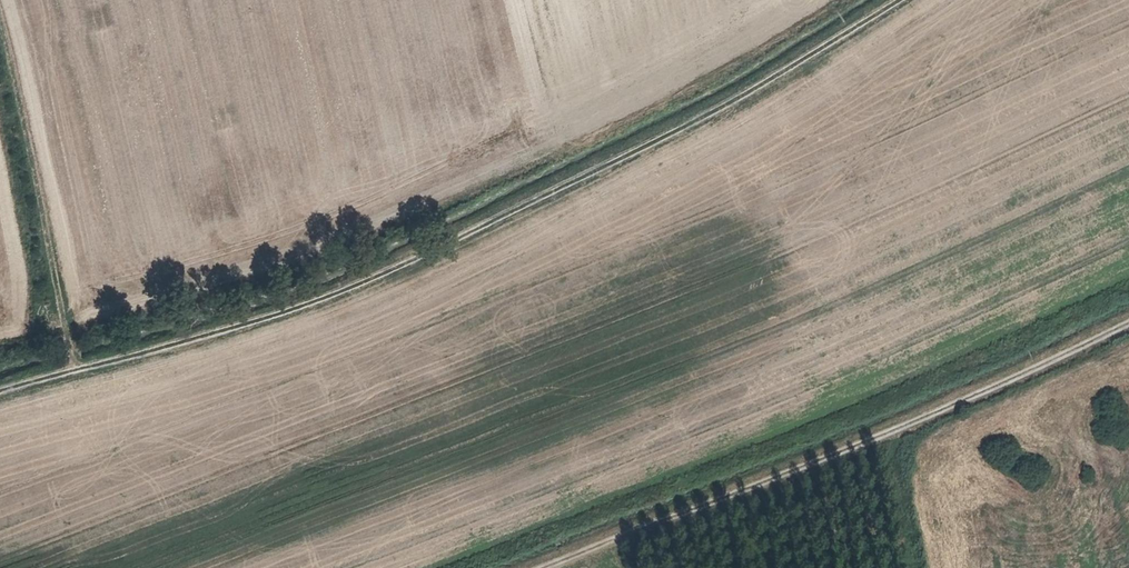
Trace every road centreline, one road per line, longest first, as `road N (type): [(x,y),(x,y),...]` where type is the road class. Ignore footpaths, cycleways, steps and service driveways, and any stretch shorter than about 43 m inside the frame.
road 1 (track): [(0,395),(312,304),(432,254),(771,86),(904,0)]
road 2 (track): [(557,567),(894,438),(1128,327)]
road 3 (track): [(81,370),(6,0)]

